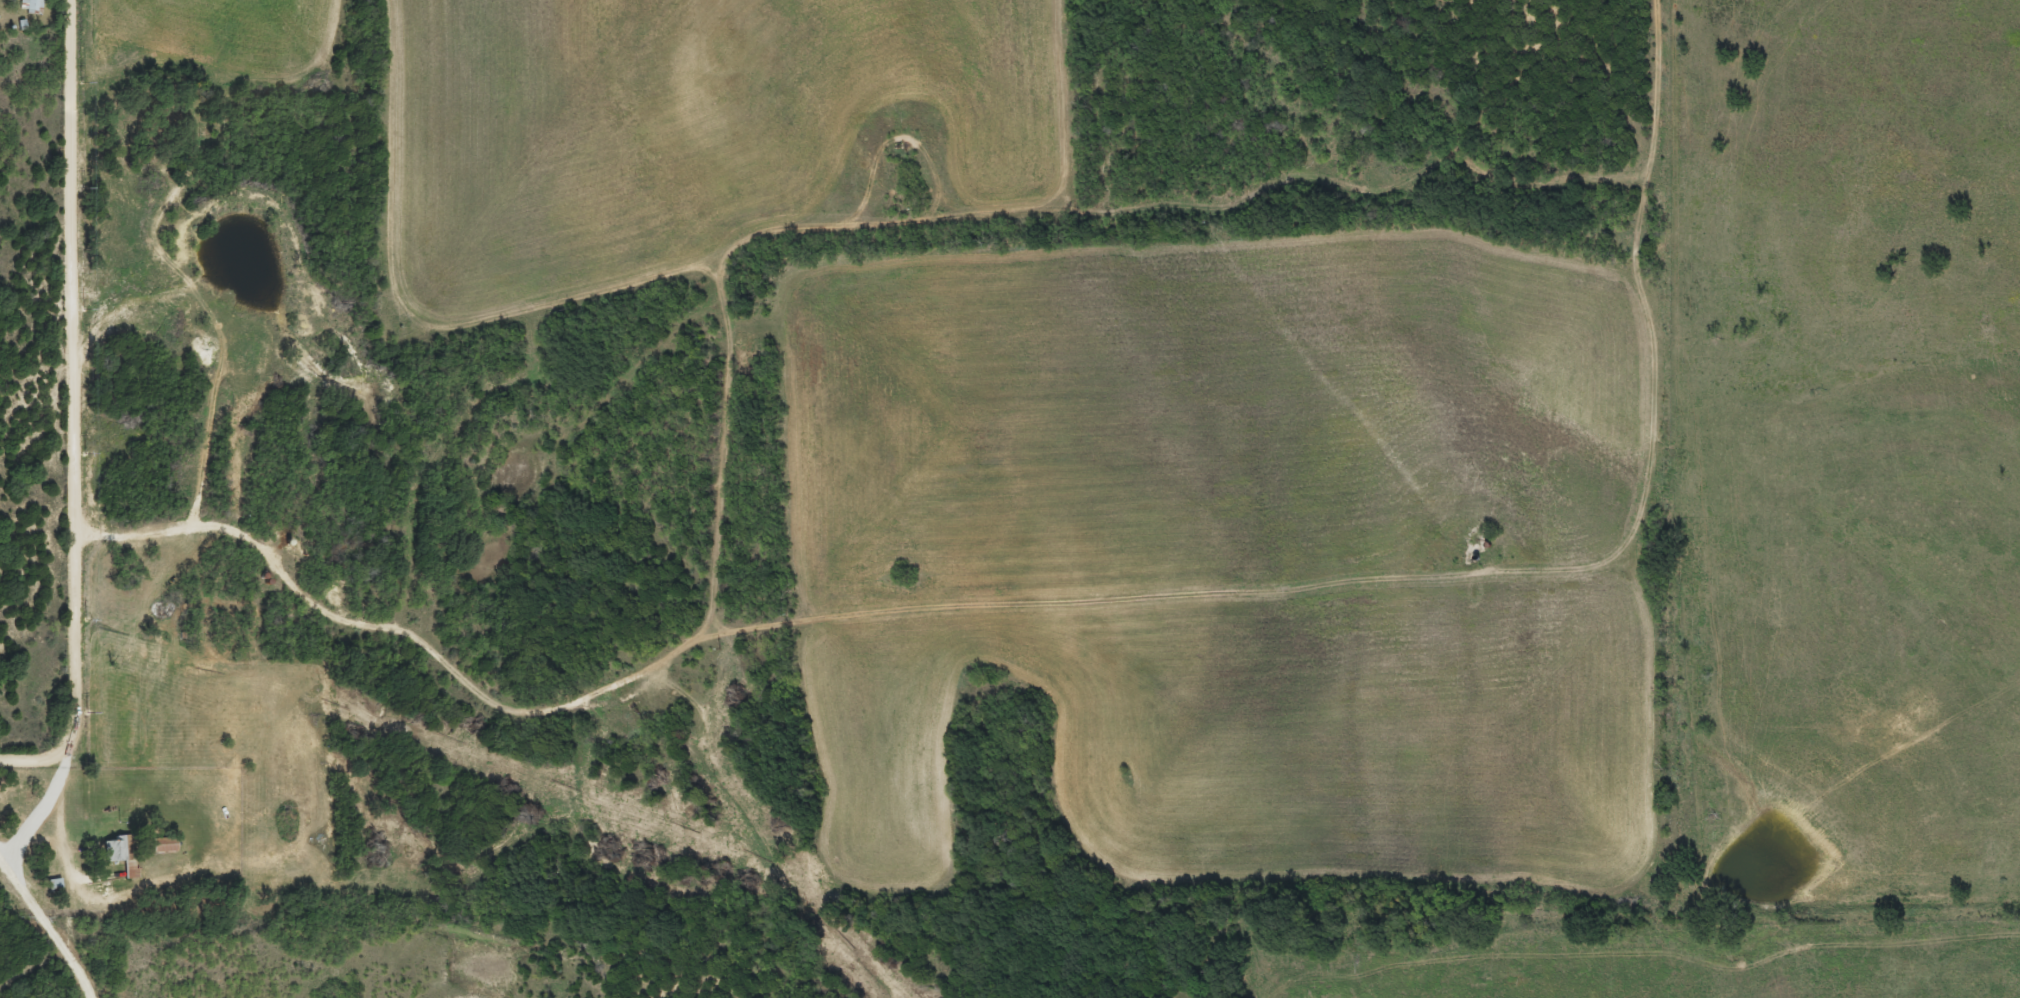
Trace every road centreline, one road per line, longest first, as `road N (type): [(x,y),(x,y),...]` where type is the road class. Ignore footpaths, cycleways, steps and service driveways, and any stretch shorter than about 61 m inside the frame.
road 1 (residential): [(77,730),(72,0)]

